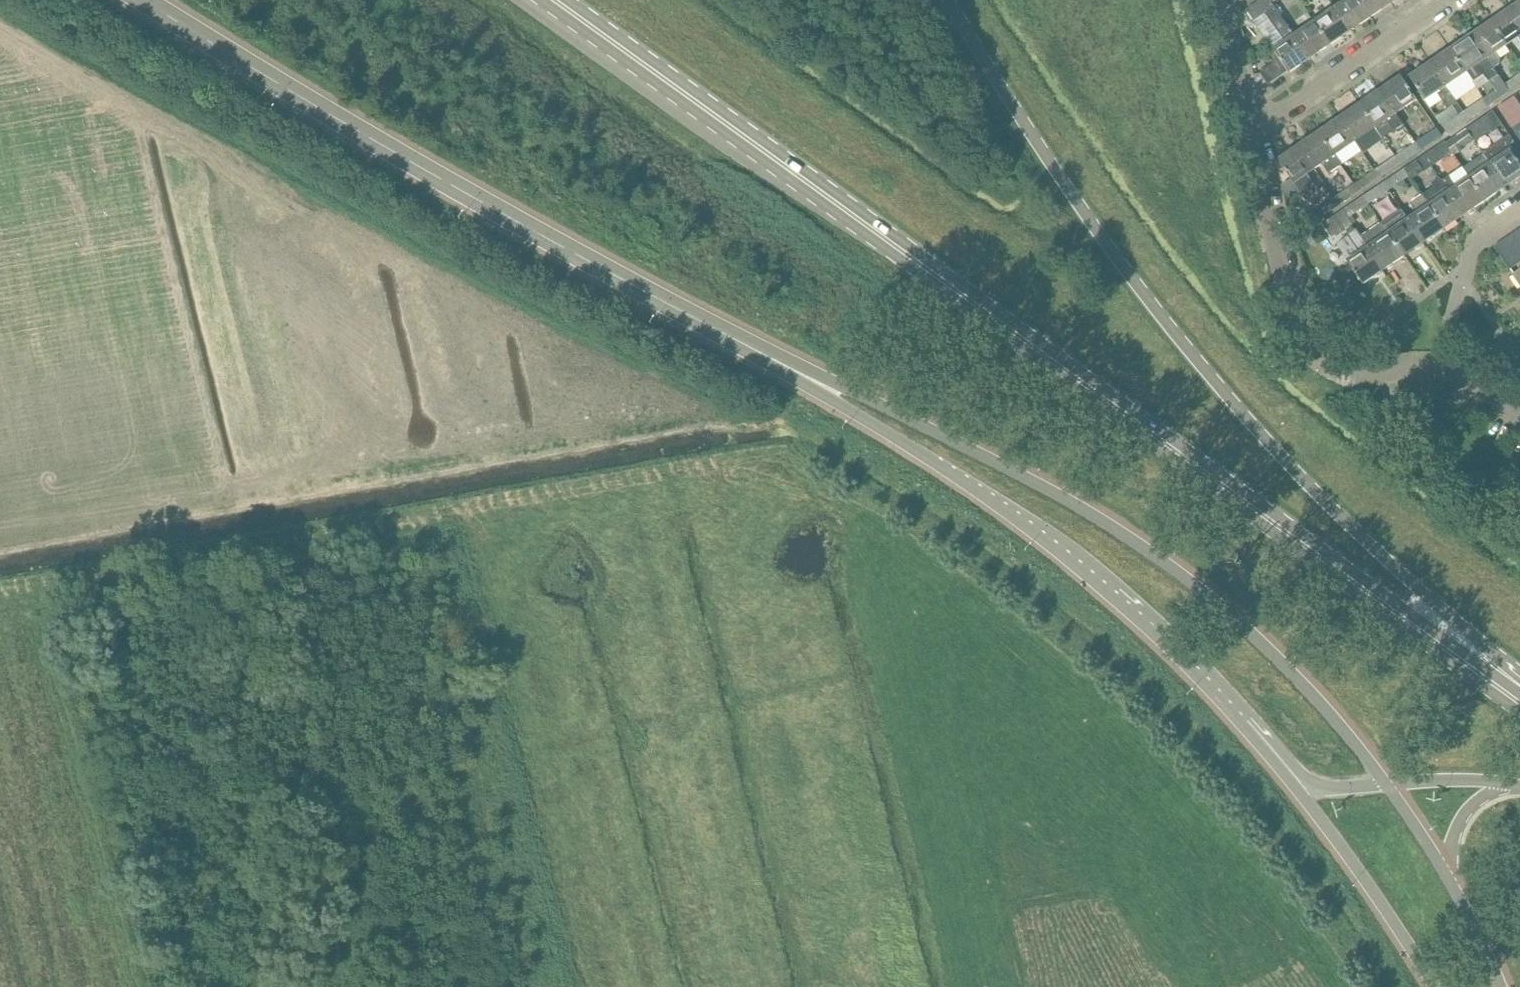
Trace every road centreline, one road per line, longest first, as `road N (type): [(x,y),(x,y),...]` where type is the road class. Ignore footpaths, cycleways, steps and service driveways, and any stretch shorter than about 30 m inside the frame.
road 1 (primary): [(1519,704),(551,0)]
road 2 (primary): [(1519,698),(1495,658),(1325,498),(1196,357),(1116,255),(945,0)]
road 3 (tertiary): [(814,375),(483,195),(162,0)]
road 4 (tertiary): [(1388,786),(1272,646),(1156,550),(873,394),(814,375)]
road 5 (tertiary): [(814,375),(1020,512),(1108,581),(1215,684),(1302,789)]
road 6 (residential): [(1438,367),(1347,374),(1317,359),(1301,334),(1245,119)]
road 7 (tertiary): [(1302,789),(1439,986)]
road 8 (residential): [(1245,119),(1295,101),(1451,0)]
road 9 (residential): [(1519,215),(1473,247),(1438,367)]
road 10 (tertiary): [(1502,986),(1447,874)]
road 11 (residential): [(1245,119),(1215,0)]

